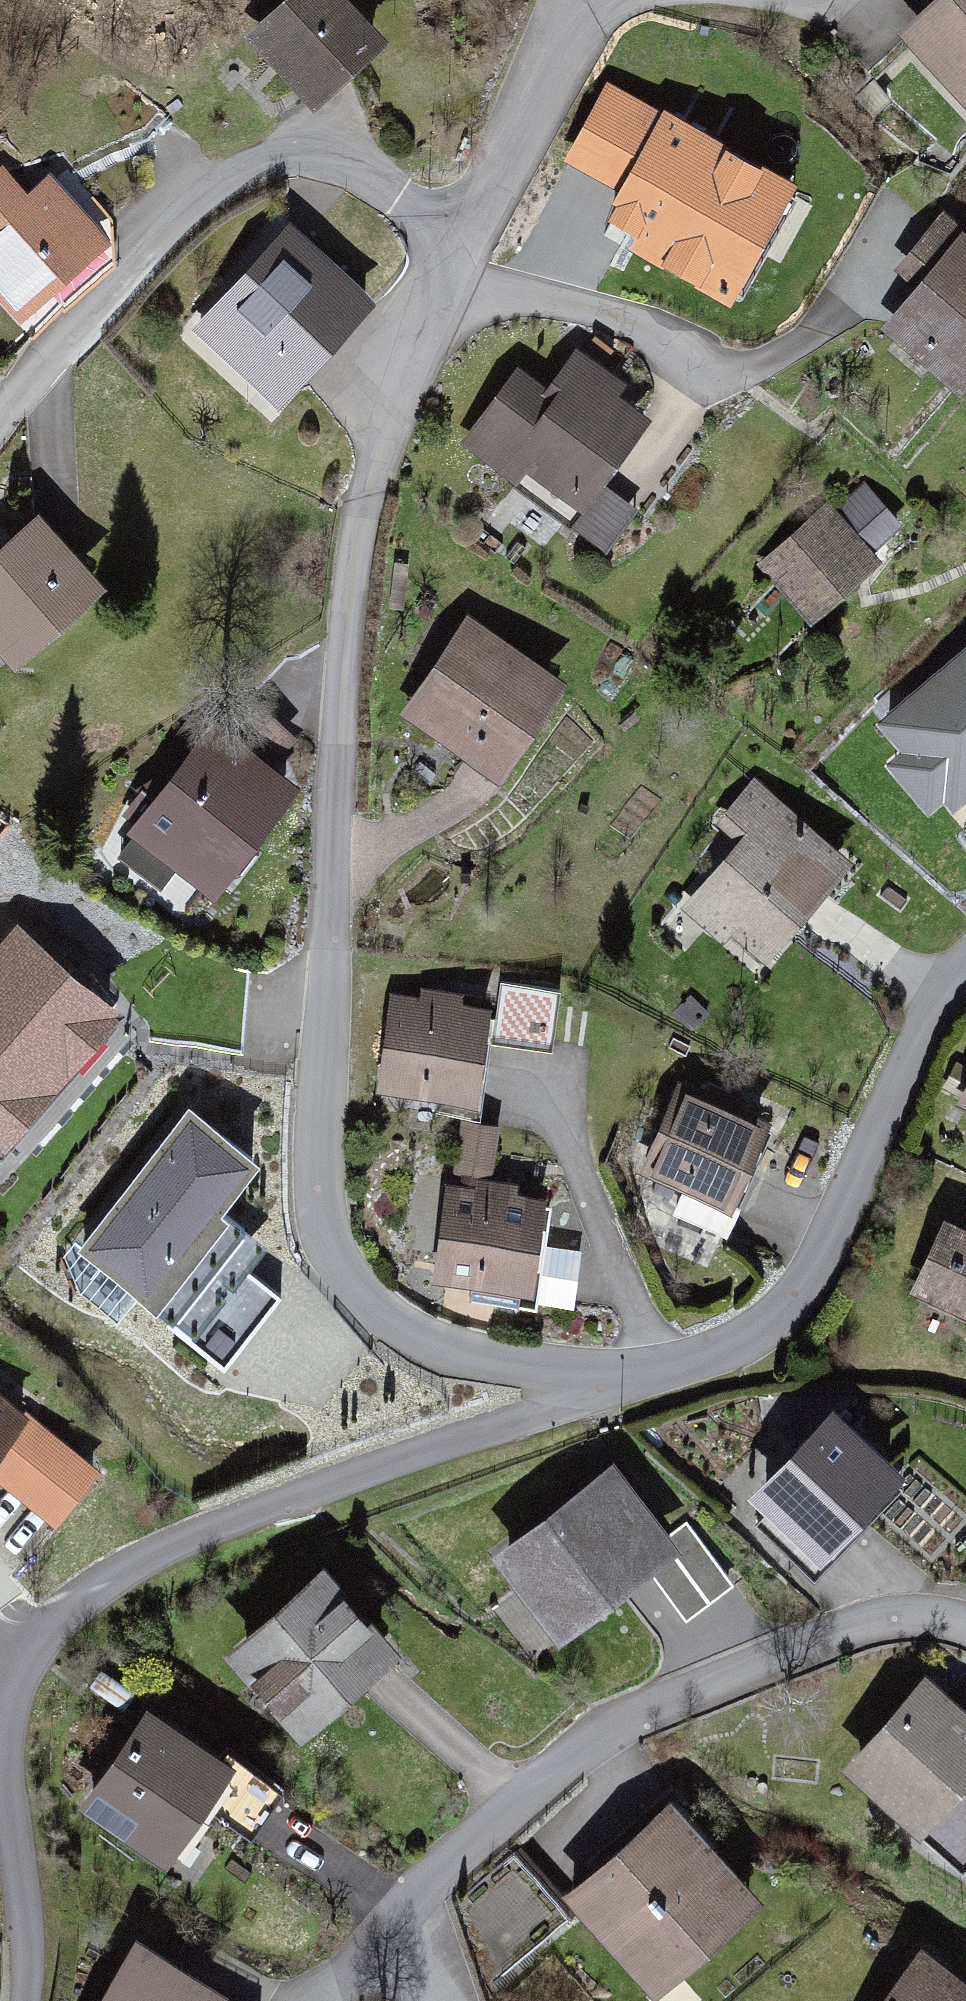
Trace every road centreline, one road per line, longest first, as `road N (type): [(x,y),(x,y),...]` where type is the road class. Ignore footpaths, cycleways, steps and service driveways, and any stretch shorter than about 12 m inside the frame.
road 1 (residential): [(593,1378),(446,1365),(331,1243),(313,1150),(339,800),(348,533),(437,307)]
road 2 (residential): [(593,1378),(548,1416),(212,1539),(13,1654),(10,1788),(38,1968),(27,2000)]
road 3 (residential): [(965,1605),(871,1596),(715,1652),(565,1748),(320,2000)]
road 4 (residential): [(965,975),(931,1011),(820,1261),(744,1342),(593,1378)]
road 5 (residential): [(426,265),(377,191),(307,154),(221,161),(19,373),(0,406)]
road 6 (residential): [(437,307),(579,310),(726,399),(856,331)]
road 7 (residential): [(426,265),(518,169),(618,15),(713,0)]

